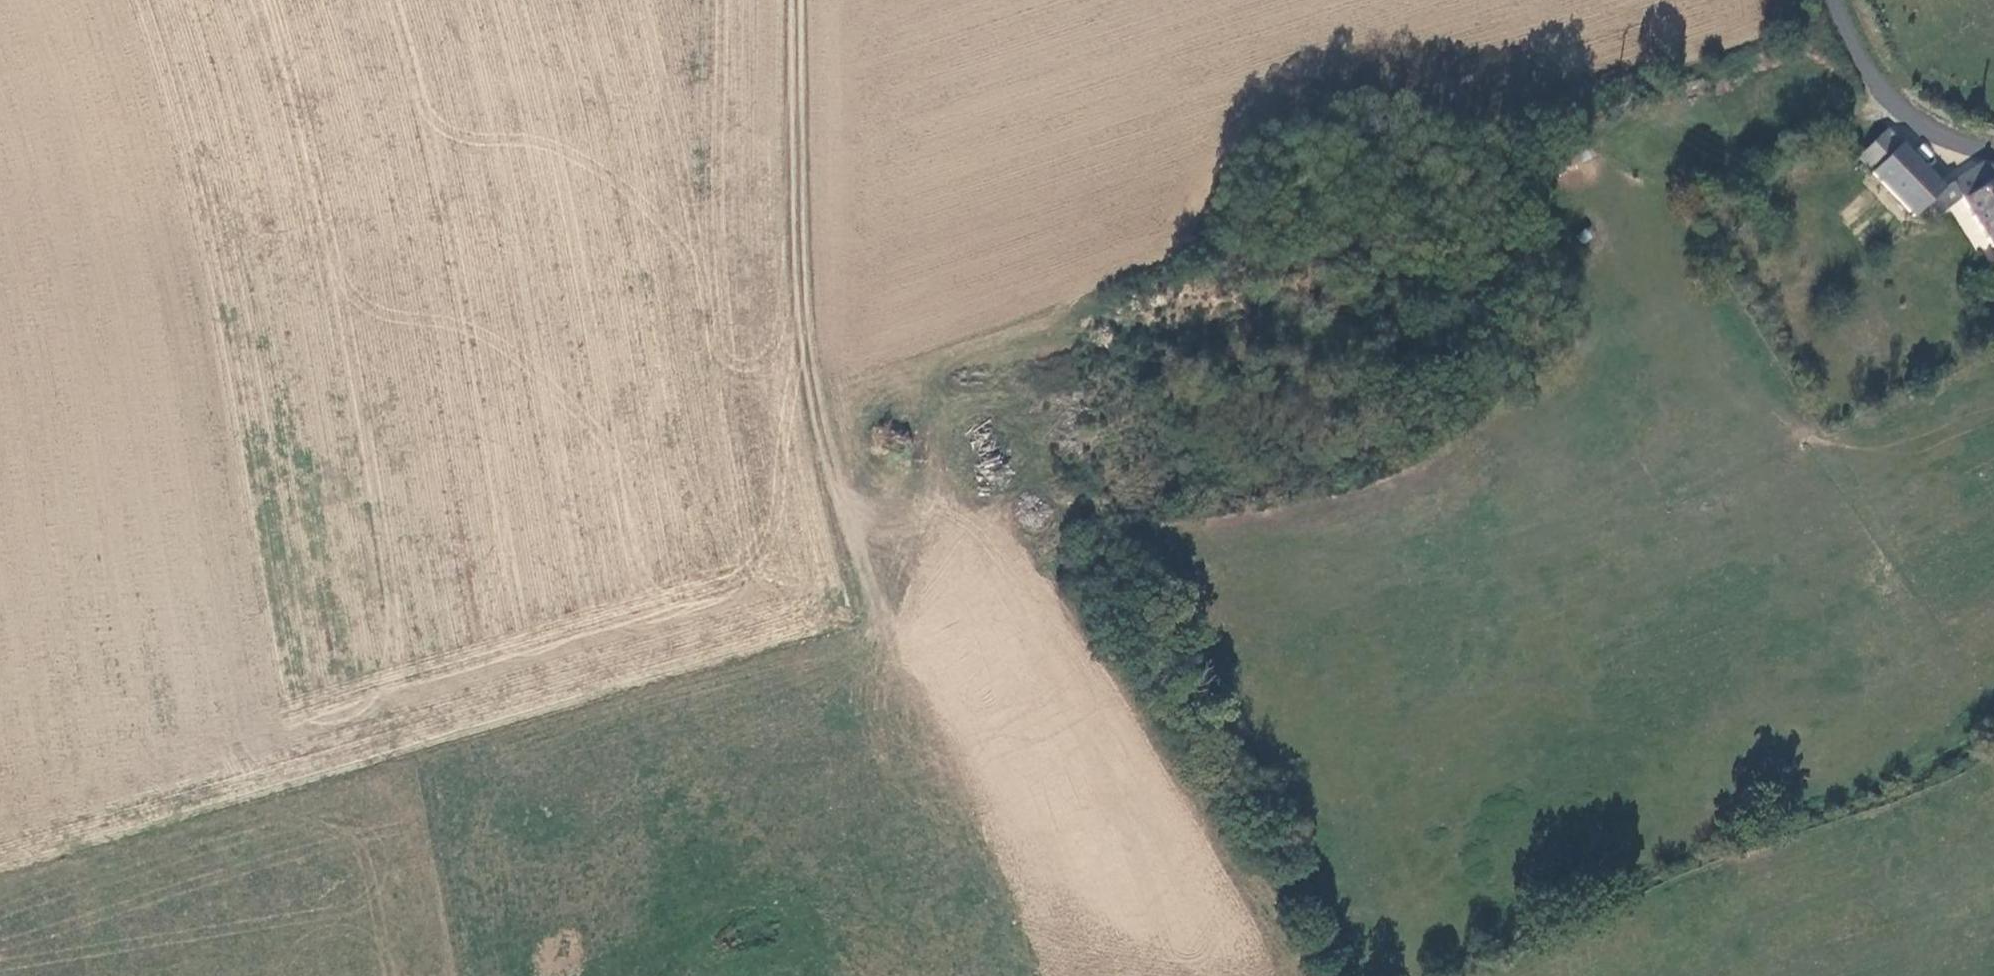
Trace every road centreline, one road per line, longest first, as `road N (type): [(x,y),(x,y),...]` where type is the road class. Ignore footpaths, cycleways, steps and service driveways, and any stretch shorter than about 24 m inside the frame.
road 1 (track): [(796,0),(806,330),(826,448),(888,624)]
road 2 (residential): [(1834,0),(1876,80),(1917,121),(1993,153)]

